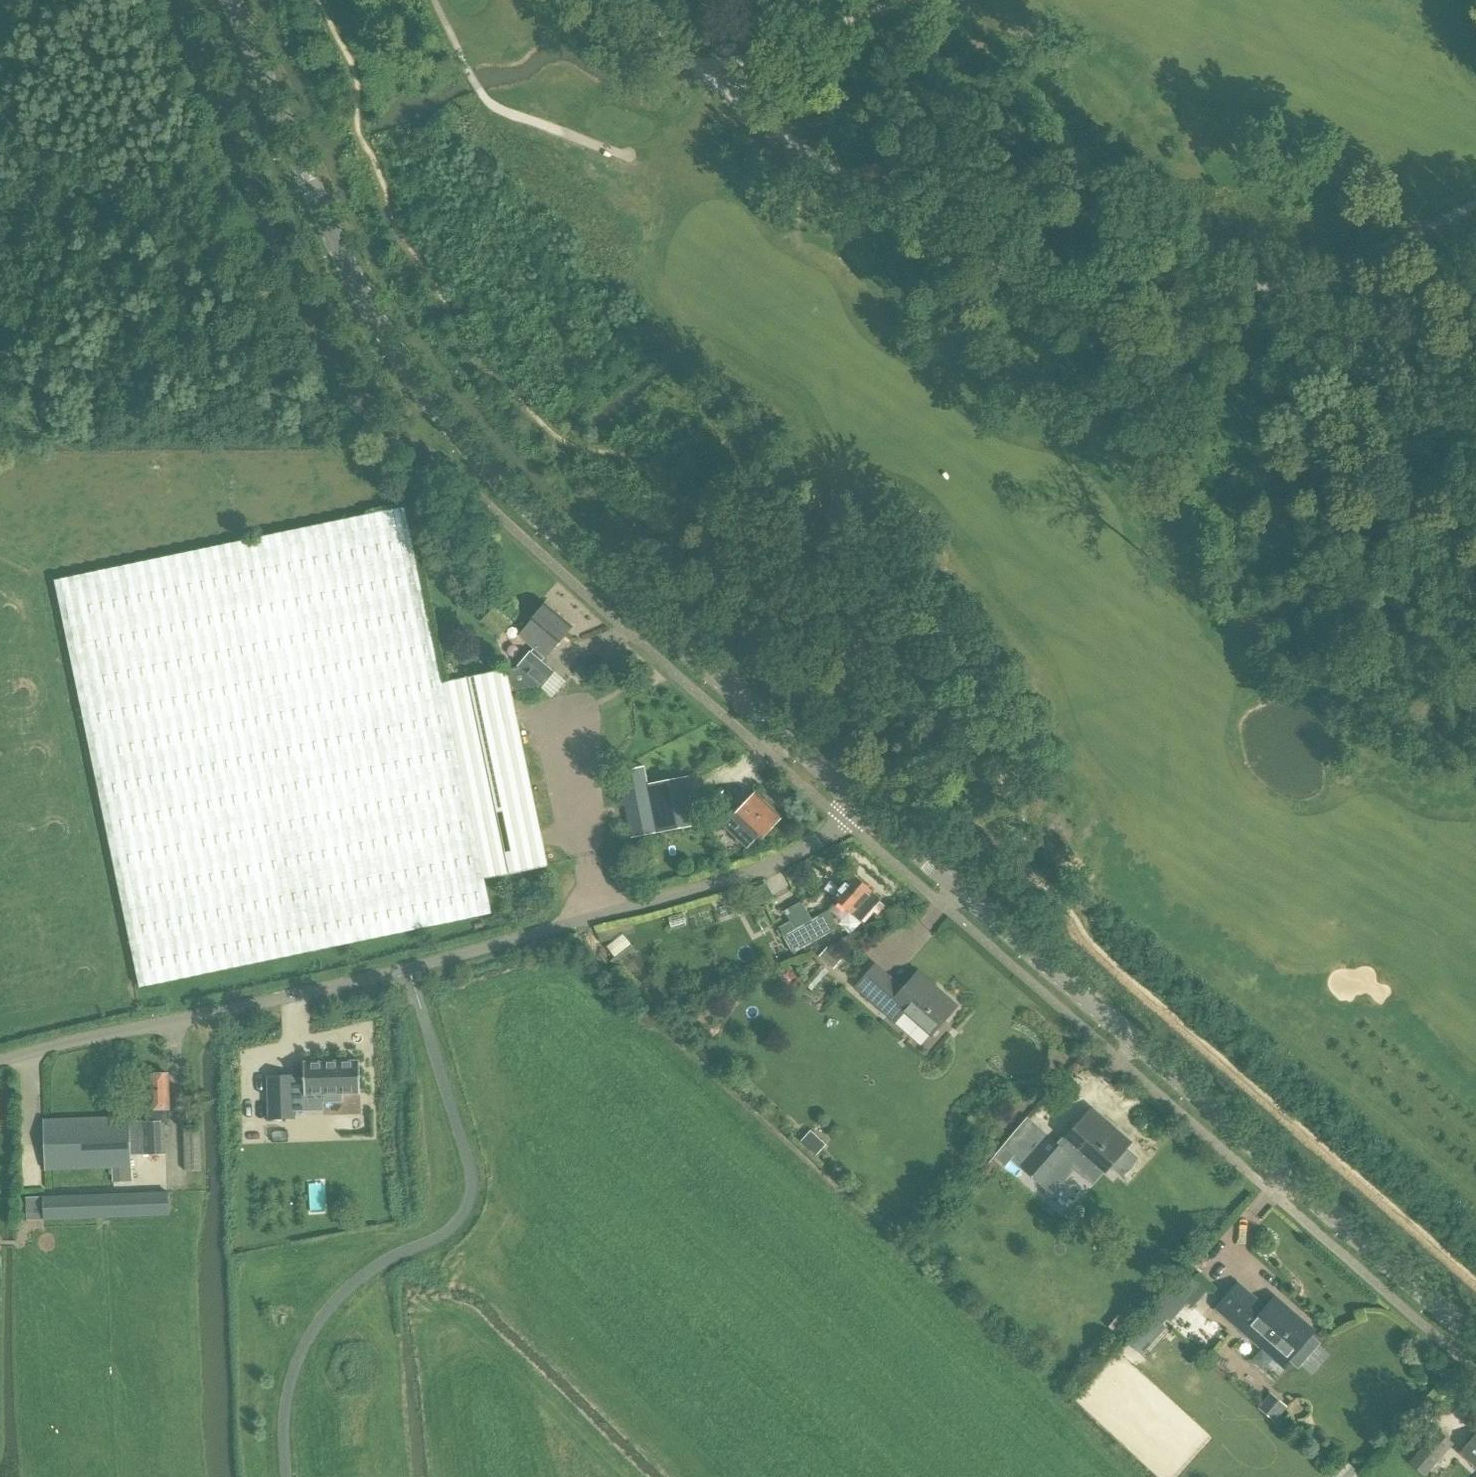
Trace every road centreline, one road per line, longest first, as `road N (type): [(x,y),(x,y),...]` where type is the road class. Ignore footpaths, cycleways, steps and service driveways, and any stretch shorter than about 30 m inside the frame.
road 1 (tertiary): [(860,802),(572,556),(411,378),(348,280),(230,0)]
road 2 (unclassified): [(0,1063),(409,968),(760,870),(824,839),(860,802)]
road 3 (tertiary): [(1475,1339),(860,802)]

